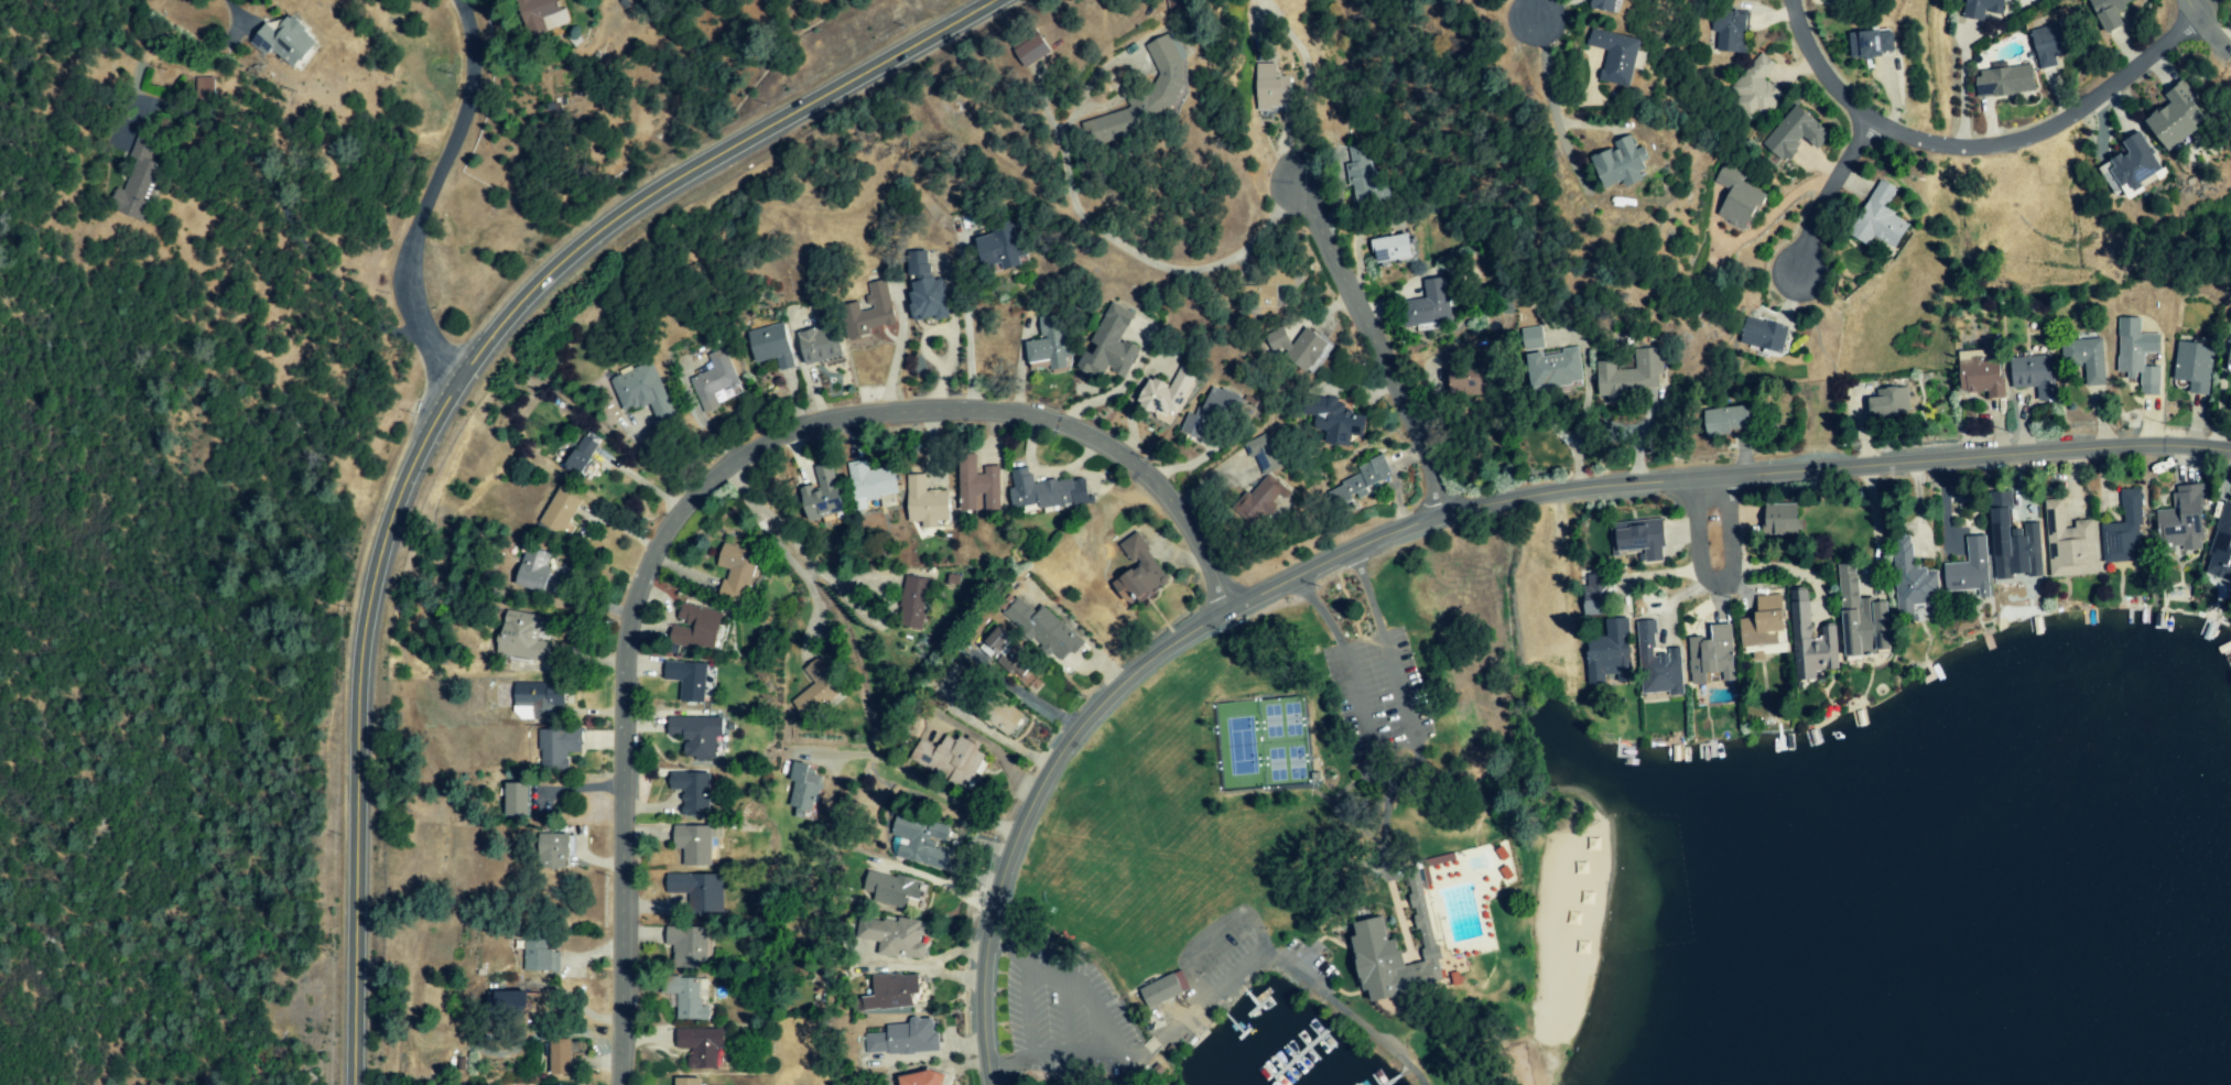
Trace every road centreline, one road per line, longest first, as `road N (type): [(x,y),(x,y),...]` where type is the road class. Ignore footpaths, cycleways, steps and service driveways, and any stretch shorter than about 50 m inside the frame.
road 1 (residential): [(2230,453),(2129,445),(1584,490),(1445,511),(1227,604),(1109,694),(1019,824),(983,961),(988,1084)]
road 2 (tertiary): [(358,1084),(365,684),(390,536),(469,379),(552,281),(638,210),(1000,0)]
road 3 (residential): [(617,1084),(621,642),(643,564),(689,499),(723,469),(757,448),(847,420),(987,412),(1065,428),(1118,454),(1173,506),(1227,604)]
road 4 (residential): [(2189,10),(2164,43),(2067,119),(1996,147),(1939,145),(1864,120),(1832,90),(1788,0)]
road 5 (residential): [(469,379),(433,356),(411,308),(405,259),(474,88),(461,0)]
road 6 (residential): [(1445,511),(1297,183)]
road 7 (residential): [(1723,481),(1729,575),(1710,579),(1697,568),(1689,484)]
road 8 (residential): [(1864,120),(1808,227),(1795,270)]

